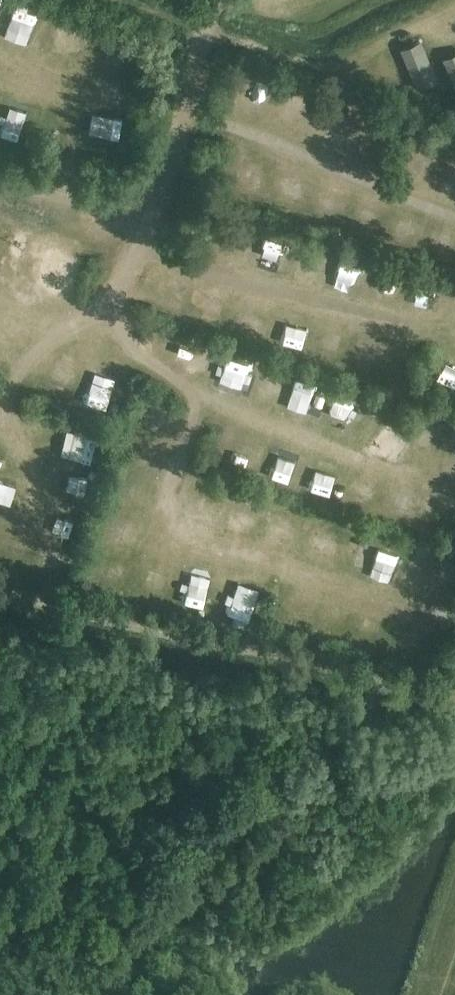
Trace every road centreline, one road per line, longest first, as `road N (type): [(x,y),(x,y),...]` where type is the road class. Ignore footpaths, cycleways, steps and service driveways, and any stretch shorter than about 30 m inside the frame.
road 1 (track): [(197,403),(444,476),(412,603),(161,529),(193,427)]
road 2 (unclassified): [(158,220),(214,0)]
road 3 (track): [(65,201),(69,117),(51,83),(0,54)]
road 4 (track): [(0,426),(41,483),(22,549)]

